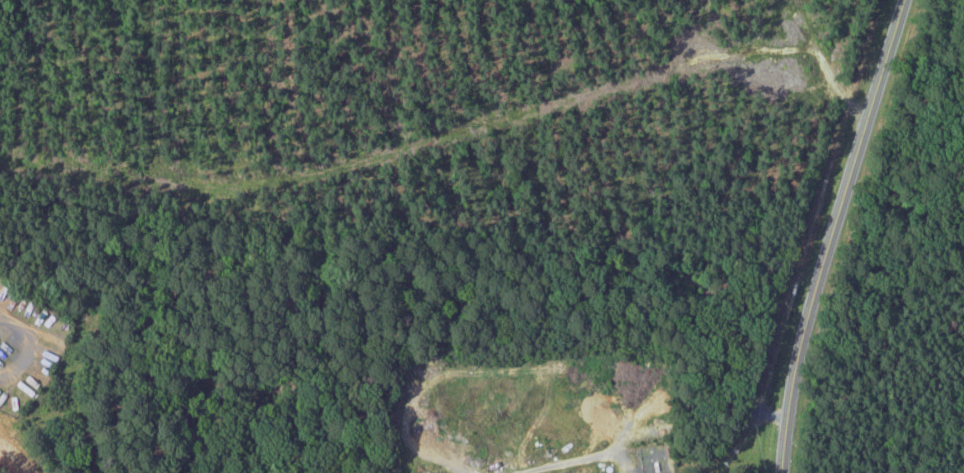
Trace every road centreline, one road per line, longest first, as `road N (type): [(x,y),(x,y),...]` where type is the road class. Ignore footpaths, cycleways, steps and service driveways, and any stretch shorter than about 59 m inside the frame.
road 1 (tertiary): [(782,472),(802,346),(905,0)]

